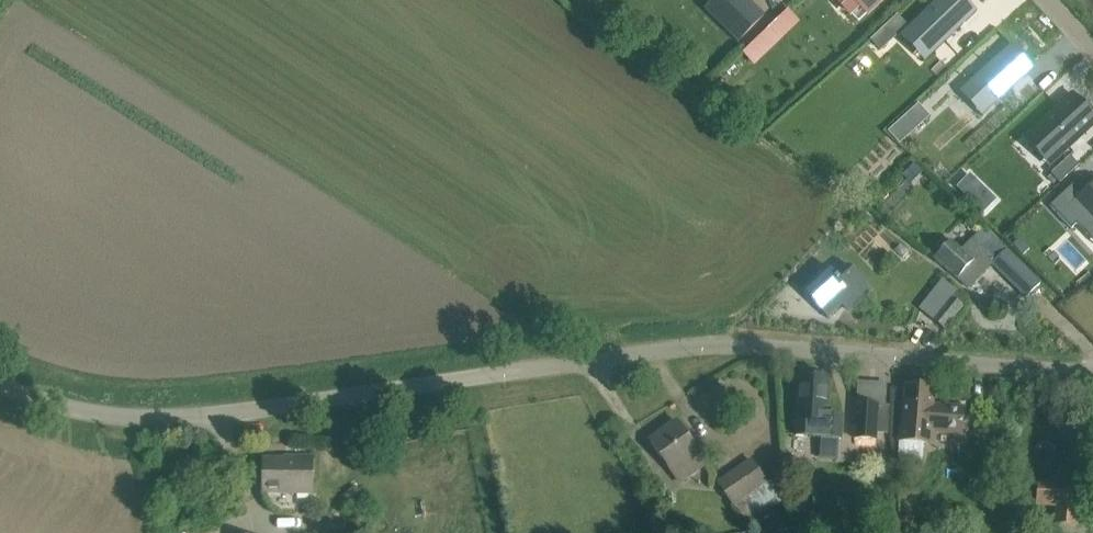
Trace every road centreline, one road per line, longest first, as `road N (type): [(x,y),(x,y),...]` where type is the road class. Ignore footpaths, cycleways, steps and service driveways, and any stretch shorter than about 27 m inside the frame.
road 1 (unclassified): [(1092,372),(704,350),(163,424),(66,415),(0,384)]
road 2 (track): [(481,377),(506,532)]

